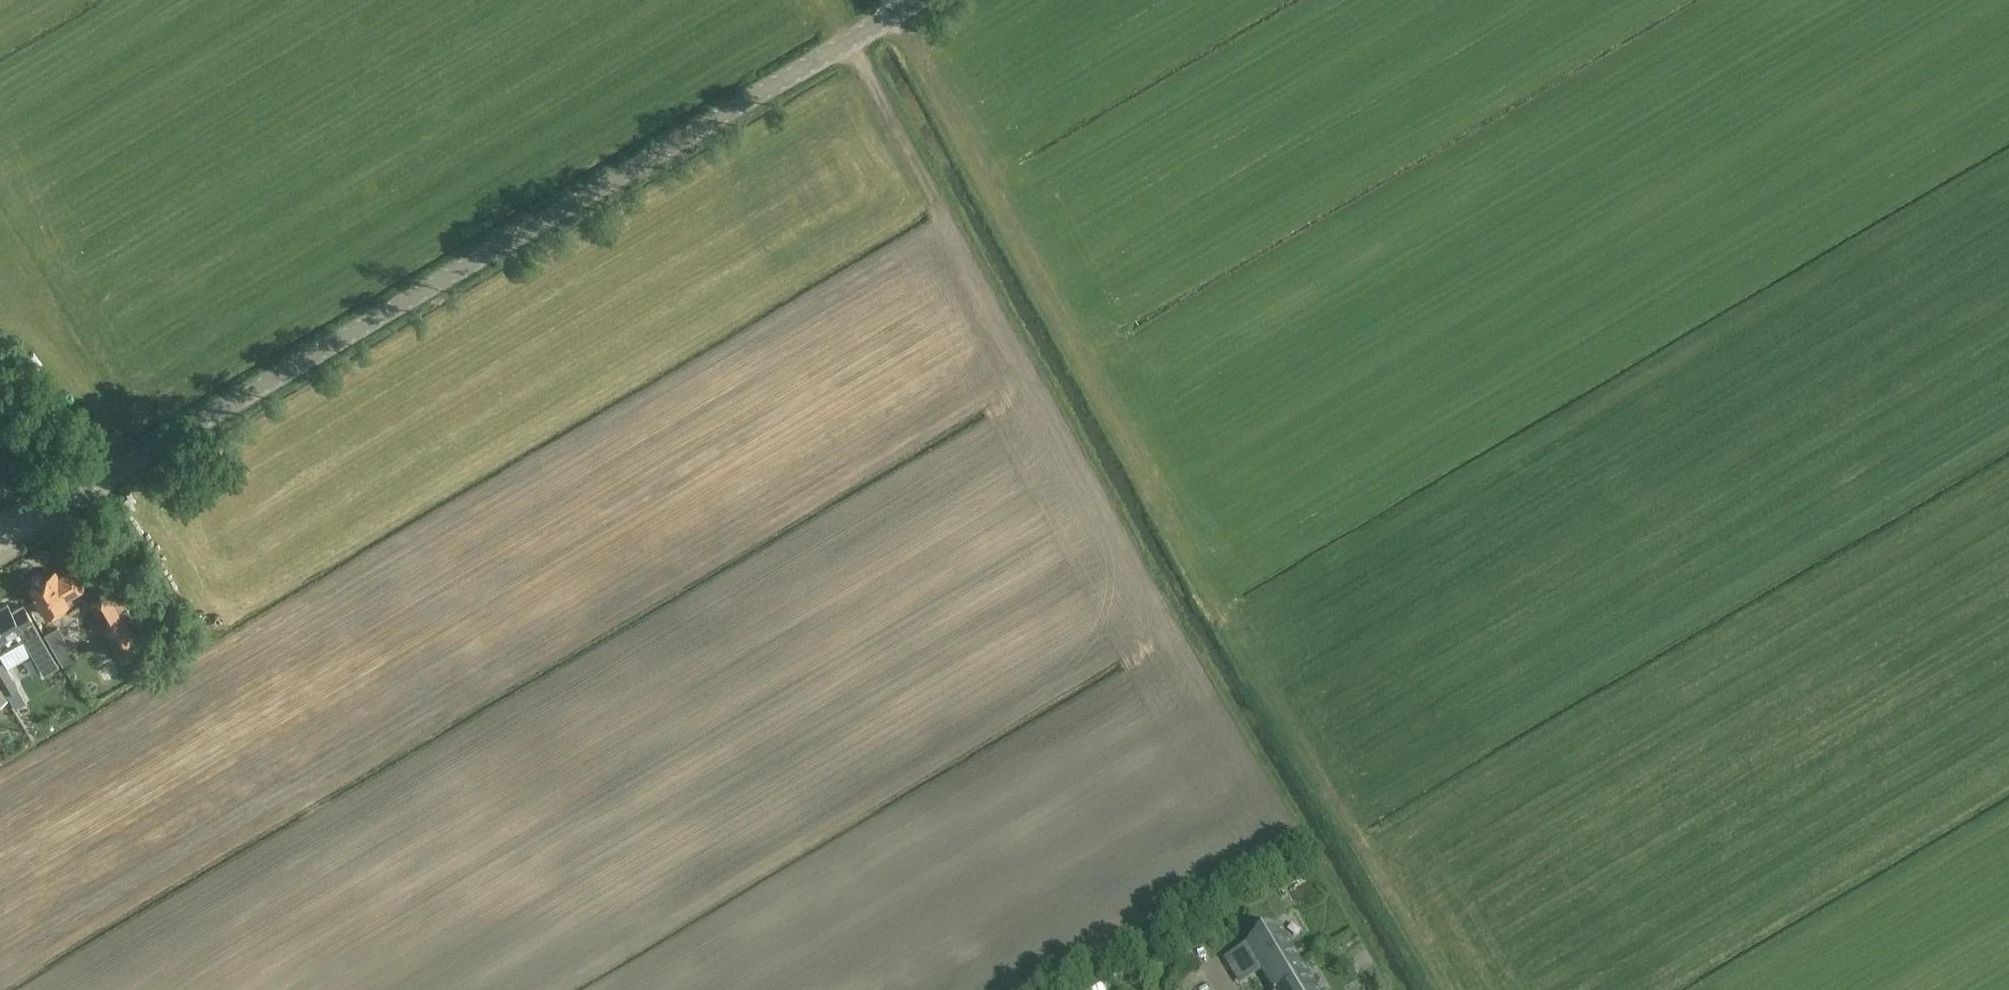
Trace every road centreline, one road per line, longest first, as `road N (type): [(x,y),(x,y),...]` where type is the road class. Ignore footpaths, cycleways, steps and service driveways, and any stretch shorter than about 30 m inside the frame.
road 1 (tertiary): [(900,14),(0,545)]

